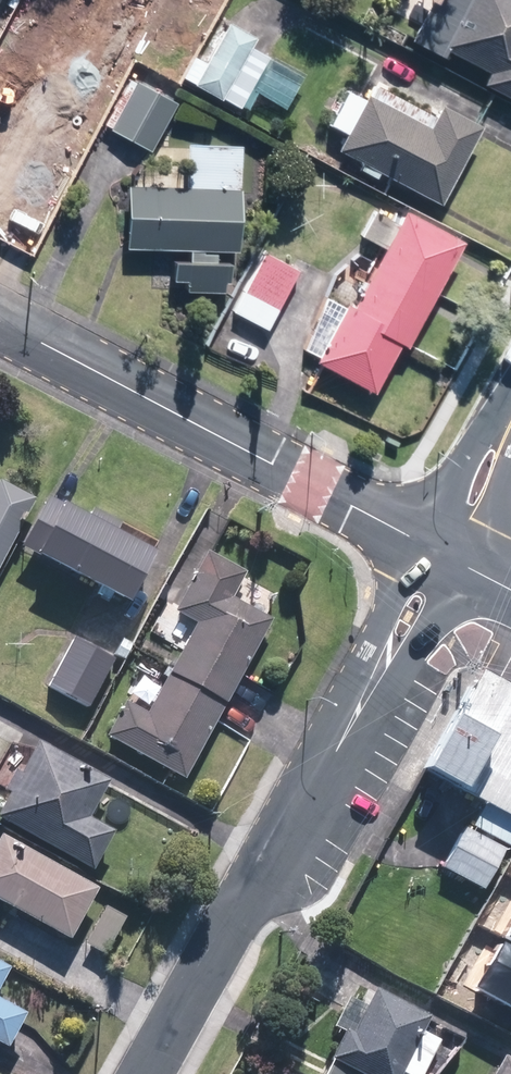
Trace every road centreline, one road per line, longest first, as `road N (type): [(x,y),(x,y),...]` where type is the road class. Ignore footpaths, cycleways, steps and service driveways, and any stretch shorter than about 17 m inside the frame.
road 1 (residential): [(443,557),(148,1073)]
road 2 (residential): [(0,321),(443,557)]
road 3 (tertiary): [(510,420),(443,557)]

